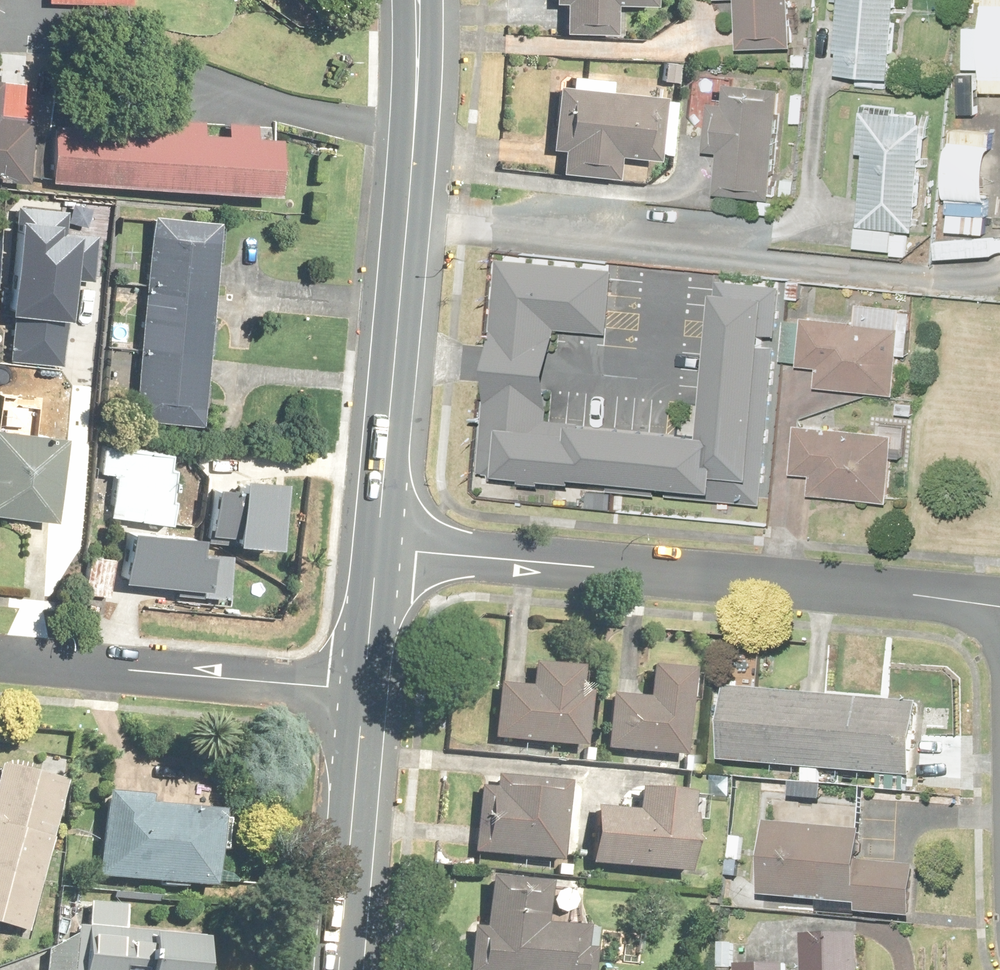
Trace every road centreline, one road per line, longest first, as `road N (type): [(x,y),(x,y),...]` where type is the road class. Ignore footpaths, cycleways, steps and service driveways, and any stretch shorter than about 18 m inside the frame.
road 1 (residential): [(376,549),(999,604)]
road 2 (primary): [(376,549),(409,220),(419,0)]
road 3 (residential): [(0,657),(364,693)]
road 4 (primary): [(336,969),(364,693)]
road 5 (primary): [(364,693),(376,549)]

